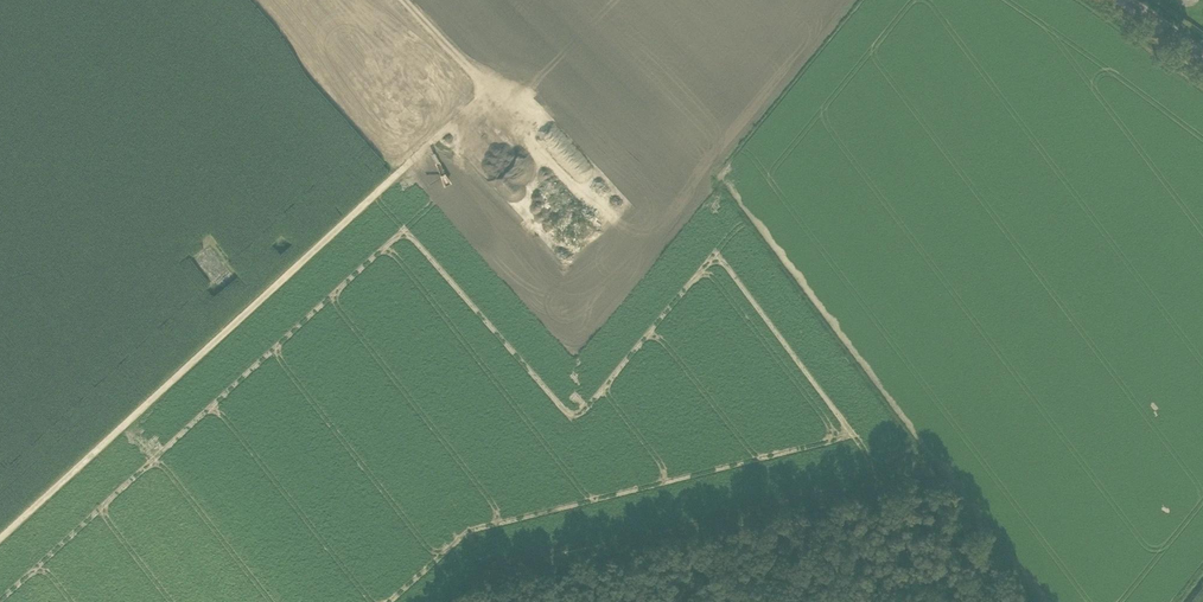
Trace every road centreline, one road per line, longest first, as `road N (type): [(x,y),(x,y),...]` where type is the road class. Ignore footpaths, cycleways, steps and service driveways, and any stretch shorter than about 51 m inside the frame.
road 1 (track): [(540,47),(0,543)]

